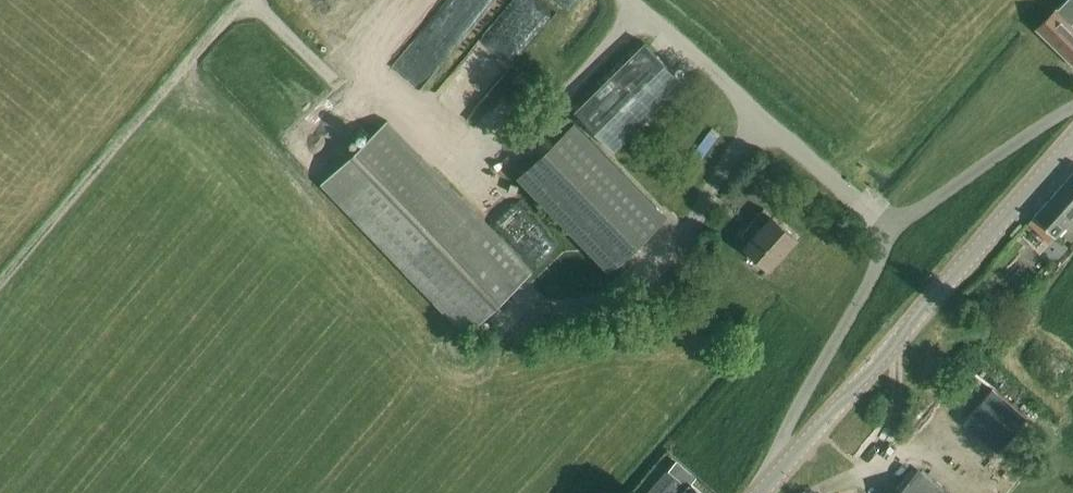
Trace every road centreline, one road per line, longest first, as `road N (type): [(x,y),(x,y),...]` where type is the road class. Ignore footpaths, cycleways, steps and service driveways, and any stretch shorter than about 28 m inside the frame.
road 1 (secondary): [(768,492),(1072,150)]

